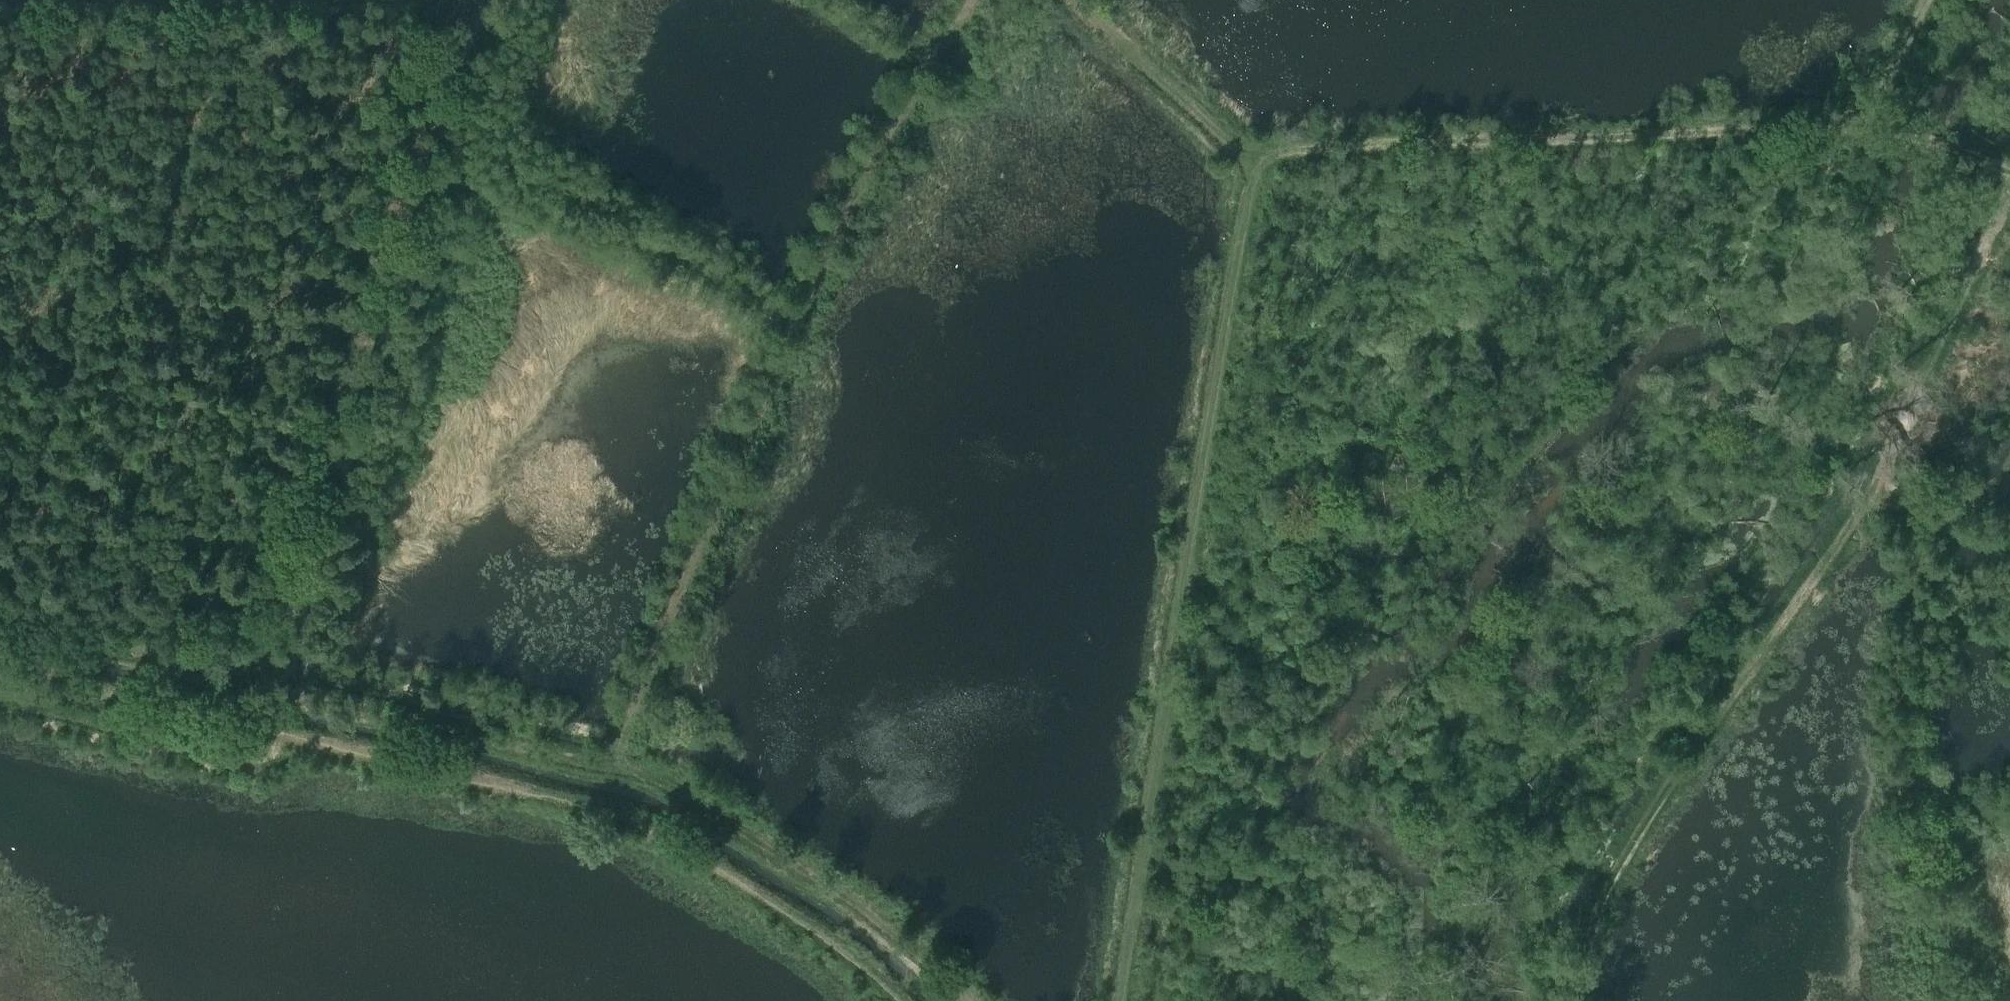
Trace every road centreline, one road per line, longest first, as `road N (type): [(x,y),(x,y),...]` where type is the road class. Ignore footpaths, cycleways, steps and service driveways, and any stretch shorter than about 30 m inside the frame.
road 1 (track): [(281,688),(583,759),(681,796),(784,853),(926,961),(966,1000)]
road 2 (track): [(0,617),(224,675)]

